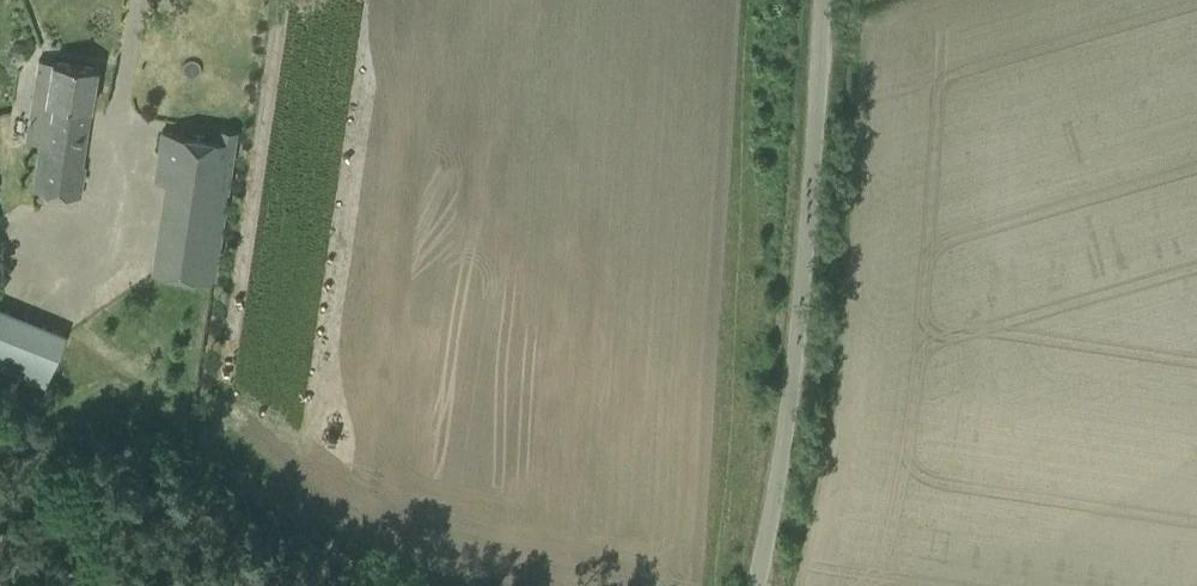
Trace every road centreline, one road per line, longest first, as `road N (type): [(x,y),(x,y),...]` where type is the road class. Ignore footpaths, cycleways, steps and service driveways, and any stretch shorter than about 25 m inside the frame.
road 1 (unclassified): [(756,585),(795,379),(824,0)]

